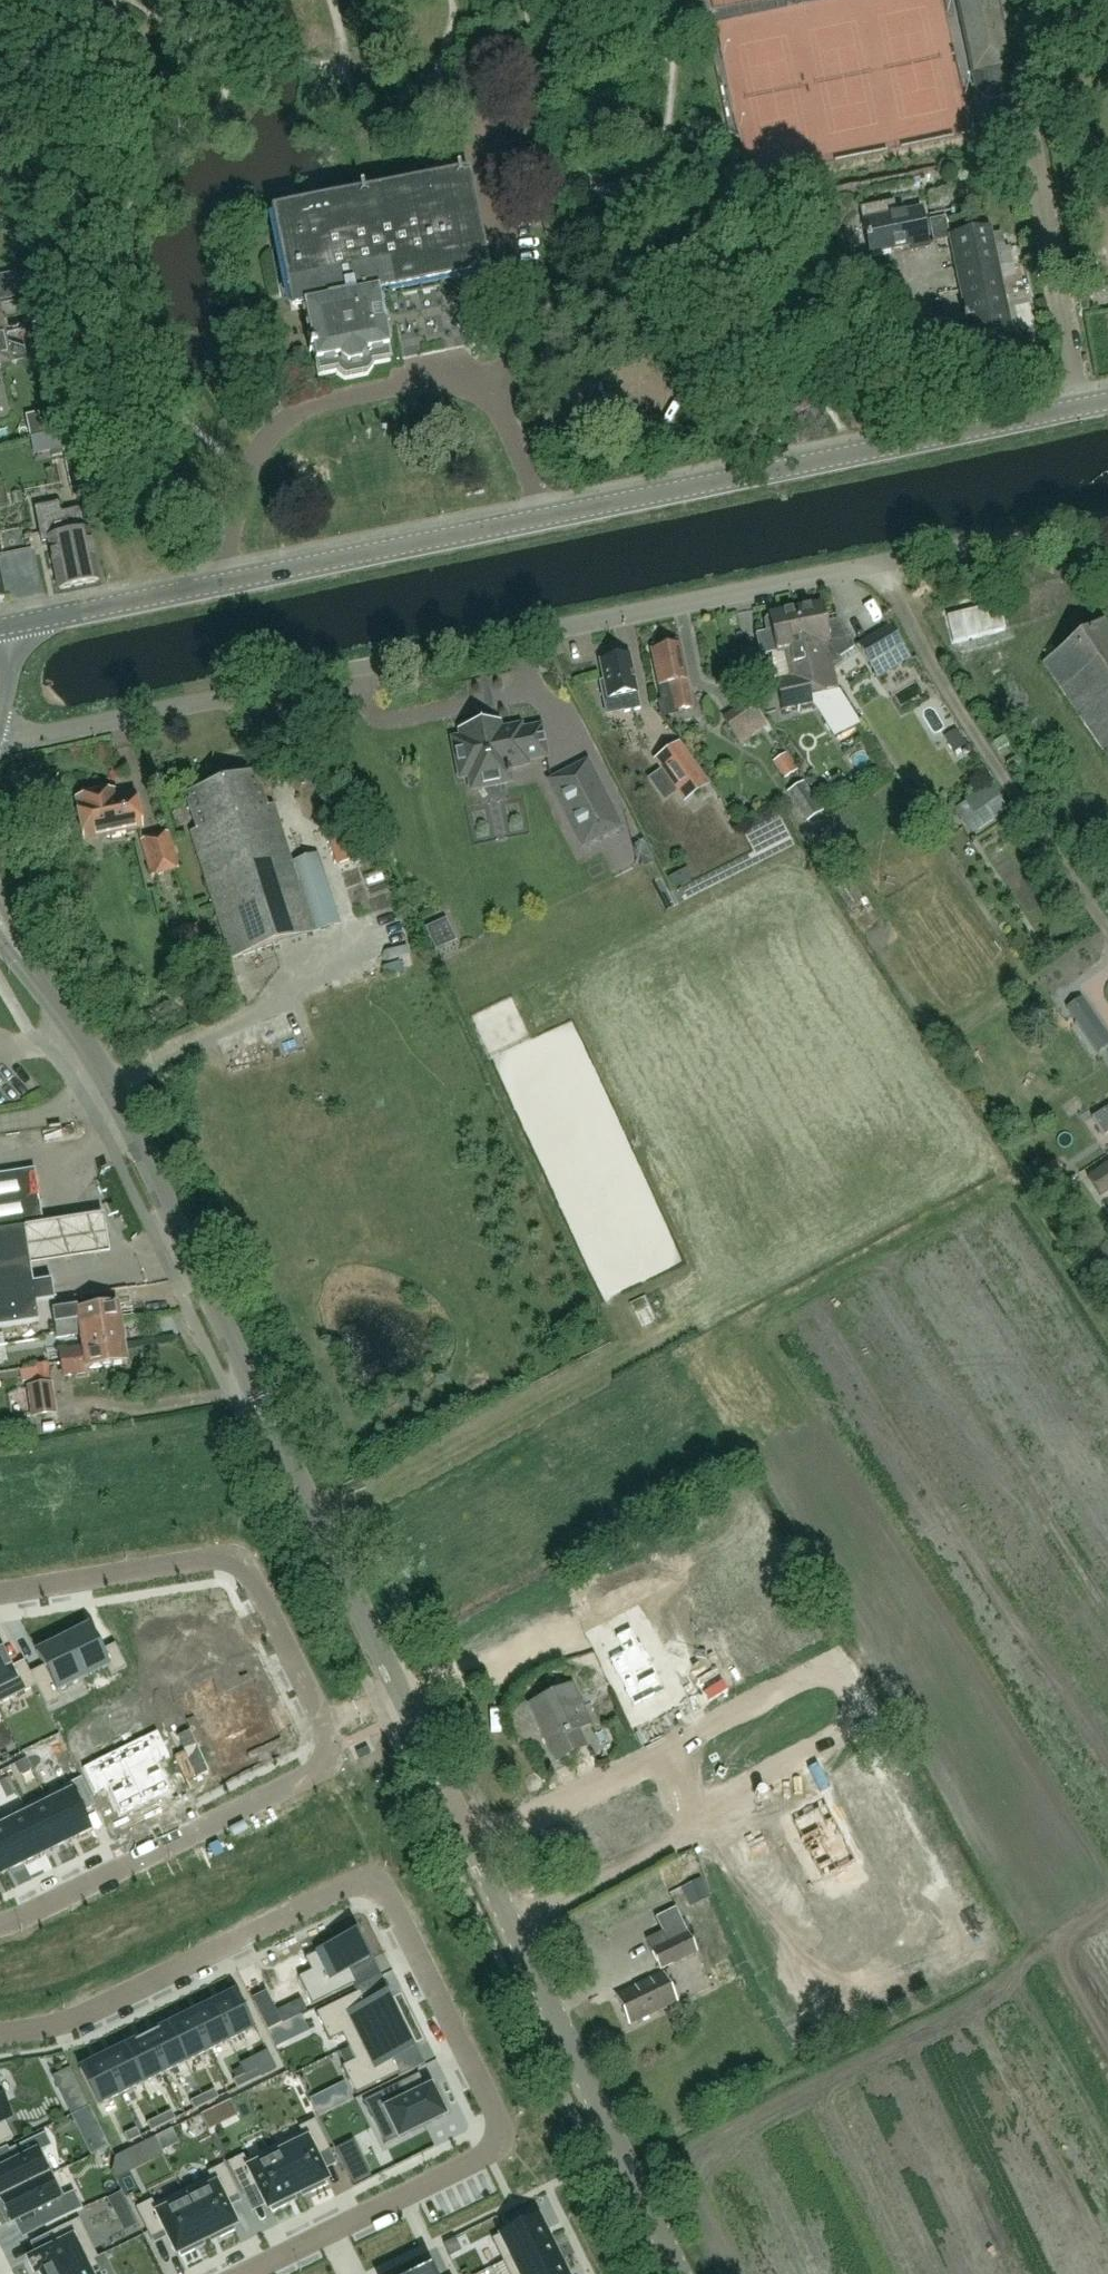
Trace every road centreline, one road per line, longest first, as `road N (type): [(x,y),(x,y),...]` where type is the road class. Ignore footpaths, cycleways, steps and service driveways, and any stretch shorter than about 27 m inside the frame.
road 1 (tertiary): [(0,629),(1107,402)]
road 2 (tertiary): [(477,1853),(111,1091),(0,924)]
road 3 (residential): [(245,2273),(488,2155),(499,2134),(499,2118),(388,1893),(347,1886),(89,2014),(0,2035)]
road 4 (unclassified): [(0,744),(876,566)]
road 5 (residential): [(0,1591),(206,1558),(242,1564),(331,1748),(315,1774),(0,1924)]
road 6 (tertiary): [(679,2273),(477,1853)]
road 7 (residential): [(663,1756),(835,1666),(864,1721),(692,1811)]
road 8 (unclassified): [(1107,932),(876,566)]
road 9 (unclassified): [(876,566),(1107,519)]
road 10 (residential): [(477,1853),(663,1756)]

